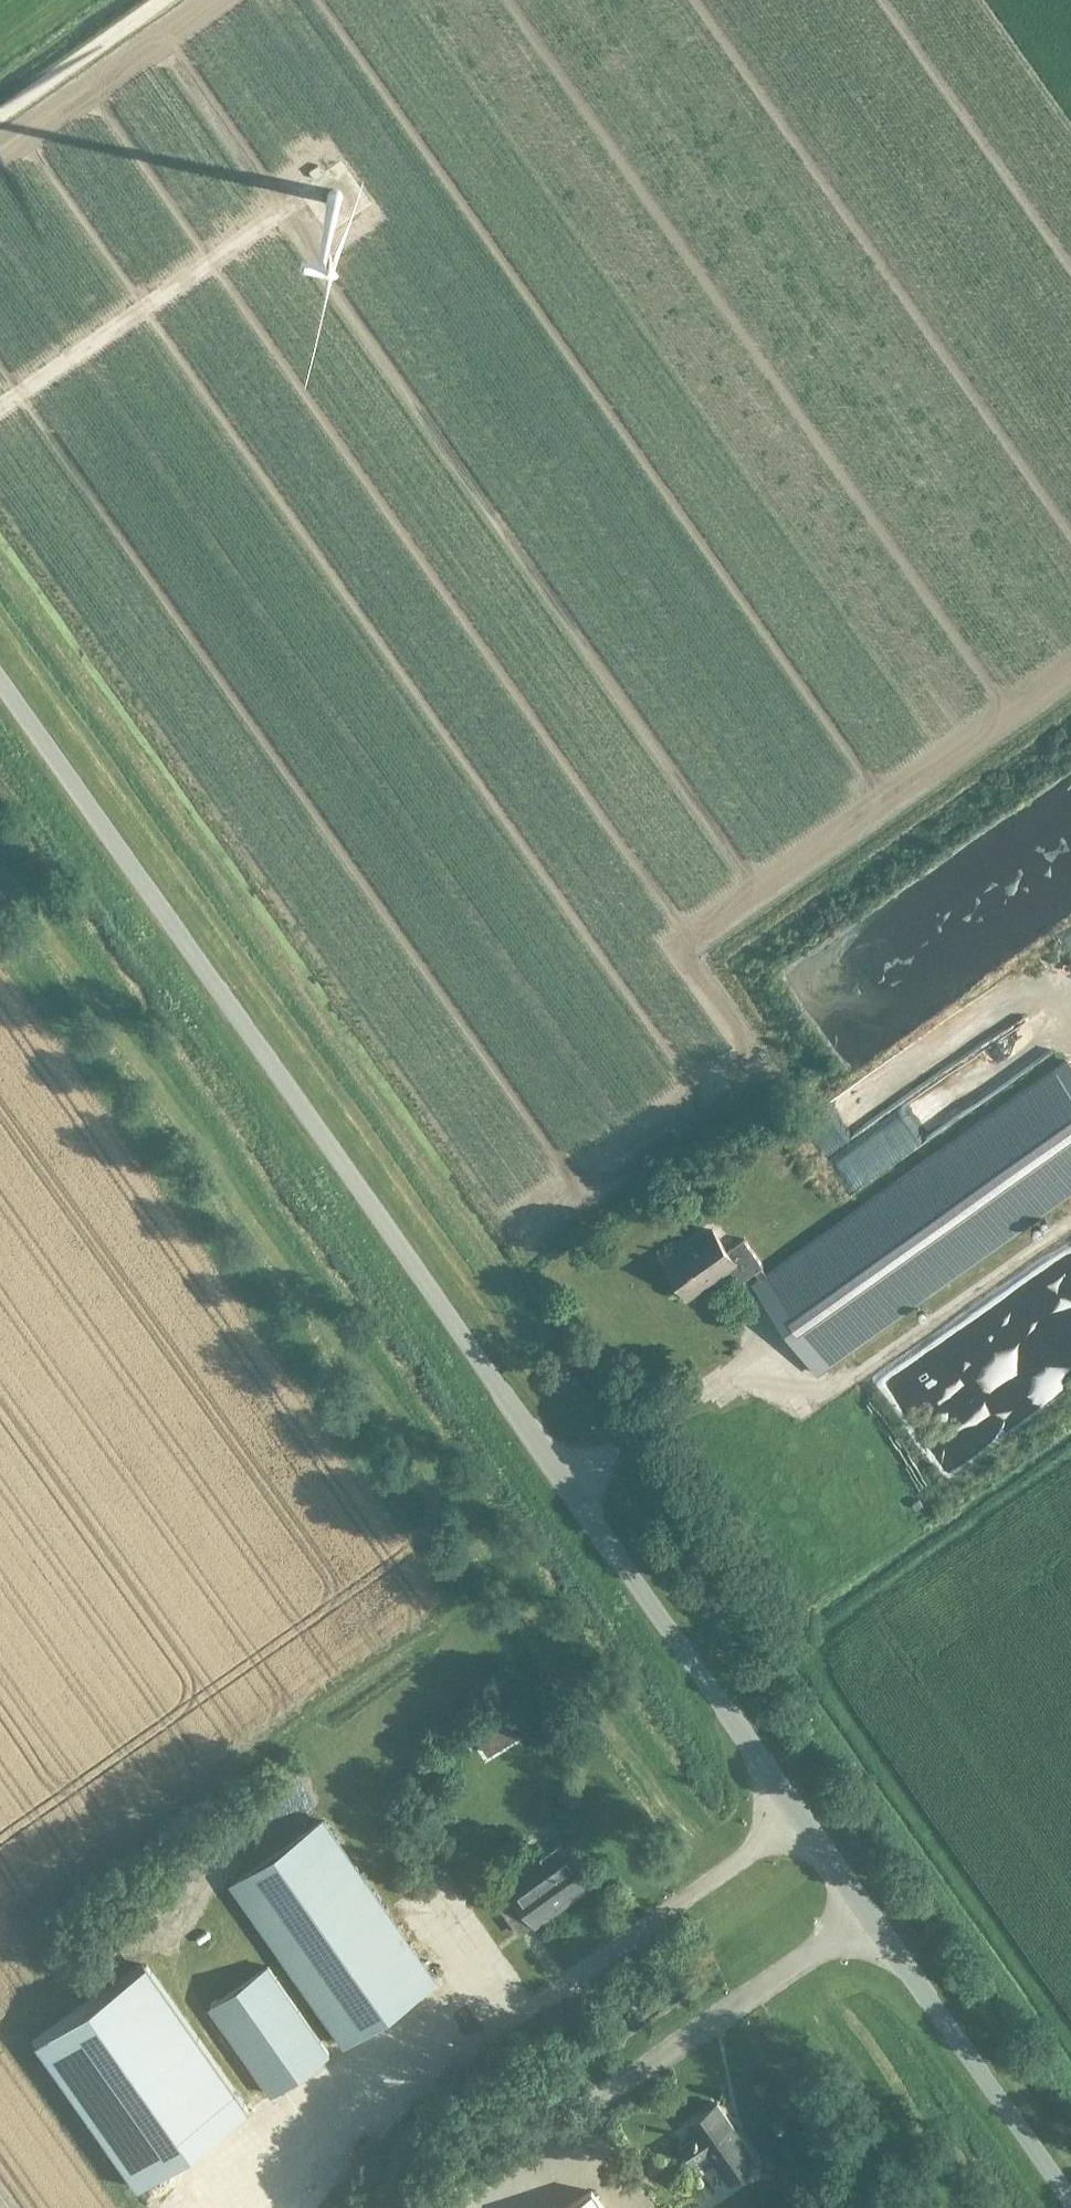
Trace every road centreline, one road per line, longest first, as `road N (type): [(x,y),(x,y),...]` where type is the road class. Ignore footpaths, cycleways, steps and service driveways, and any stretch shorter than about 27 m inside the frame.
road 1 (unclassified): [(1058,2207),(0,688)]

